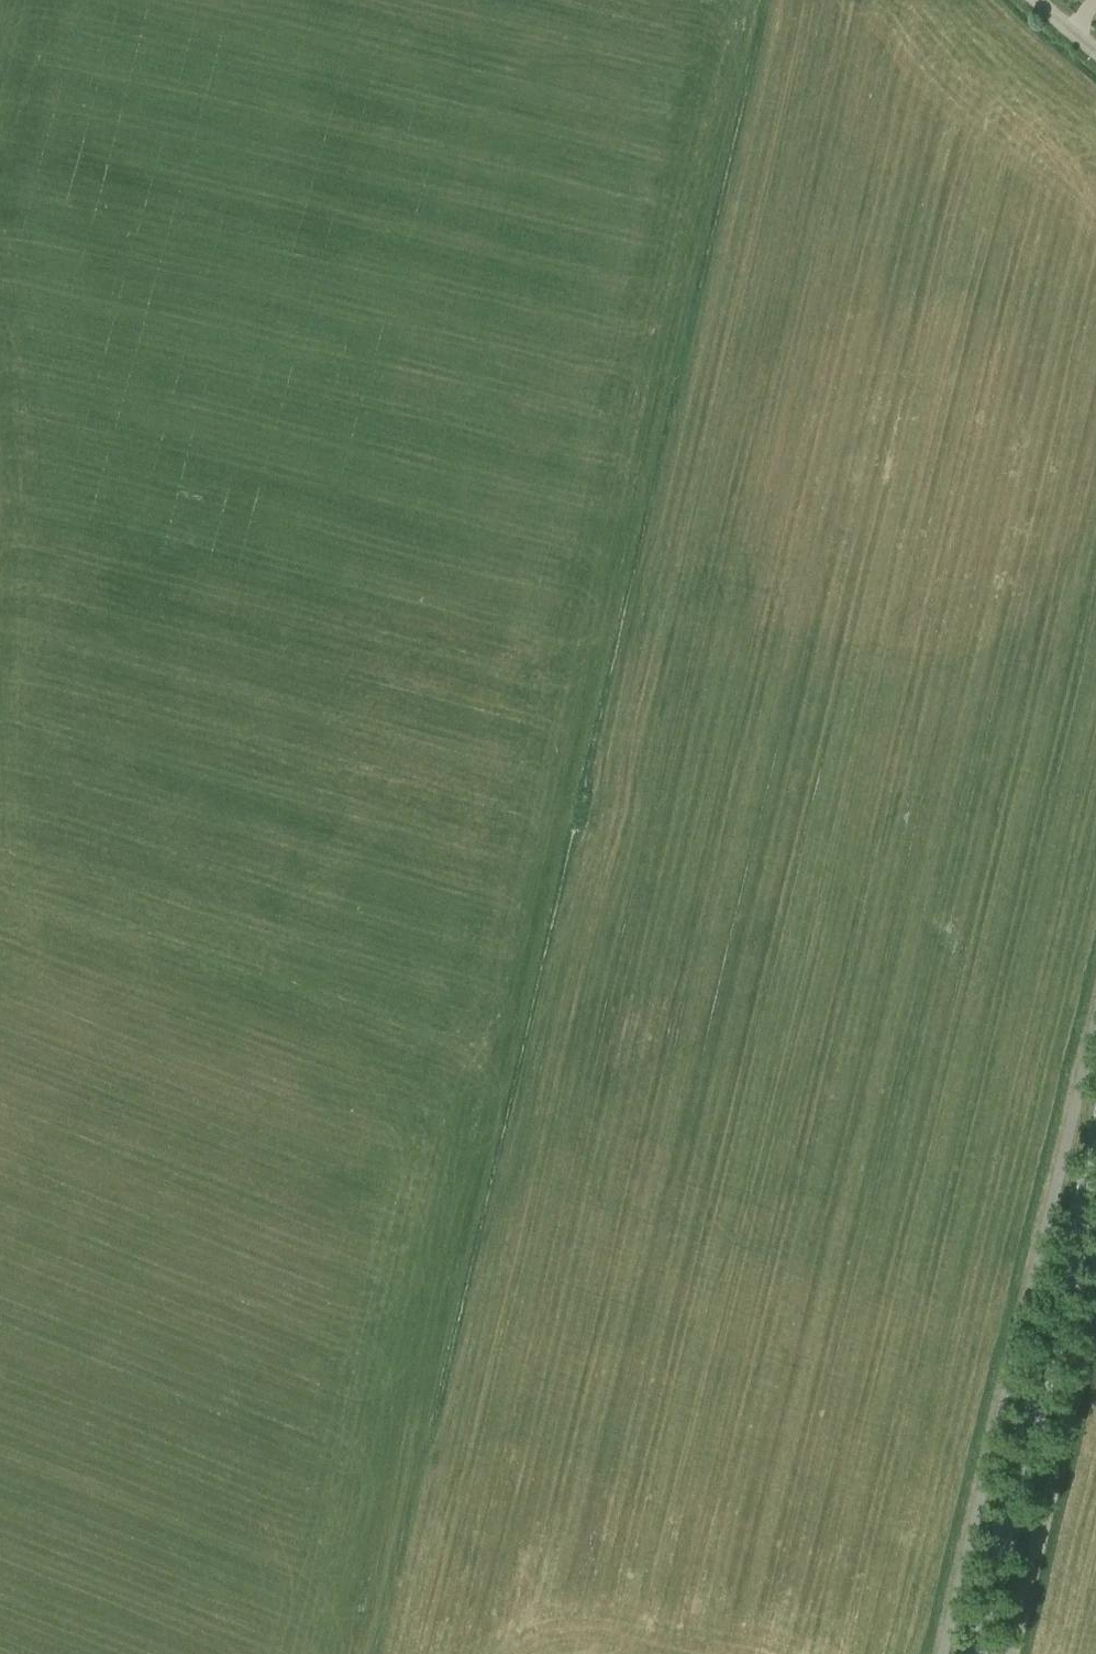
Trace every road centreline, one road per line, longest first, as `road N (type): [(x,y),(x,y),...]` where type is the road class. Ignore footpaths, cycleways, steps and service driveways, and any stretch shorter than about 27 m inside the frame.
road 1 (secondary): [(980,1653),(1095,1171)]

